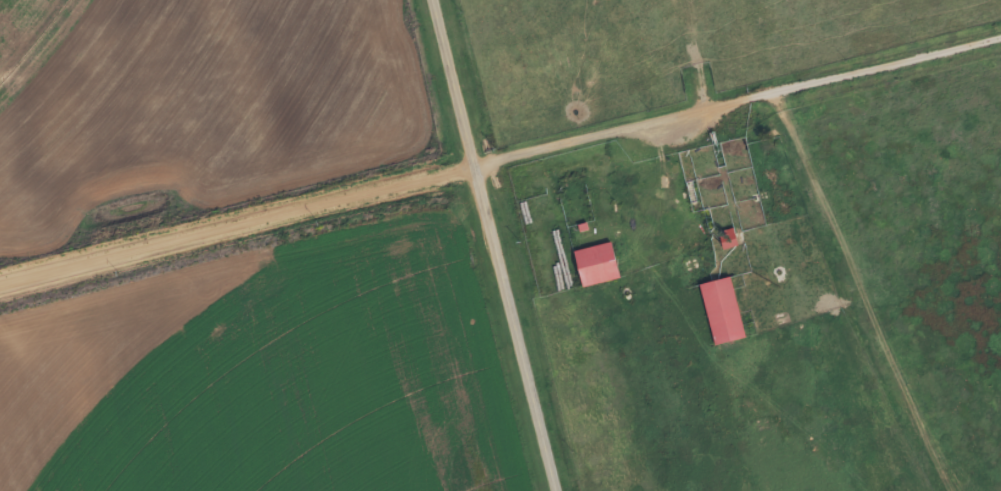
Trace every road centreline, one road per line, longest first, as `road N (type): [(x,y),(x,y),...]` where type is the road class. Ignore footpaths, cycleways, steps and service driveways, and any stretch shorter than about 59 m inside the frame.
road 1 (residential): [(1000,35),(0,285)]
road 2 (tertiary): [(550,490),(426,0)]
road 3 (track): [(768,91),(847,274),(850,296),(821,303)]

